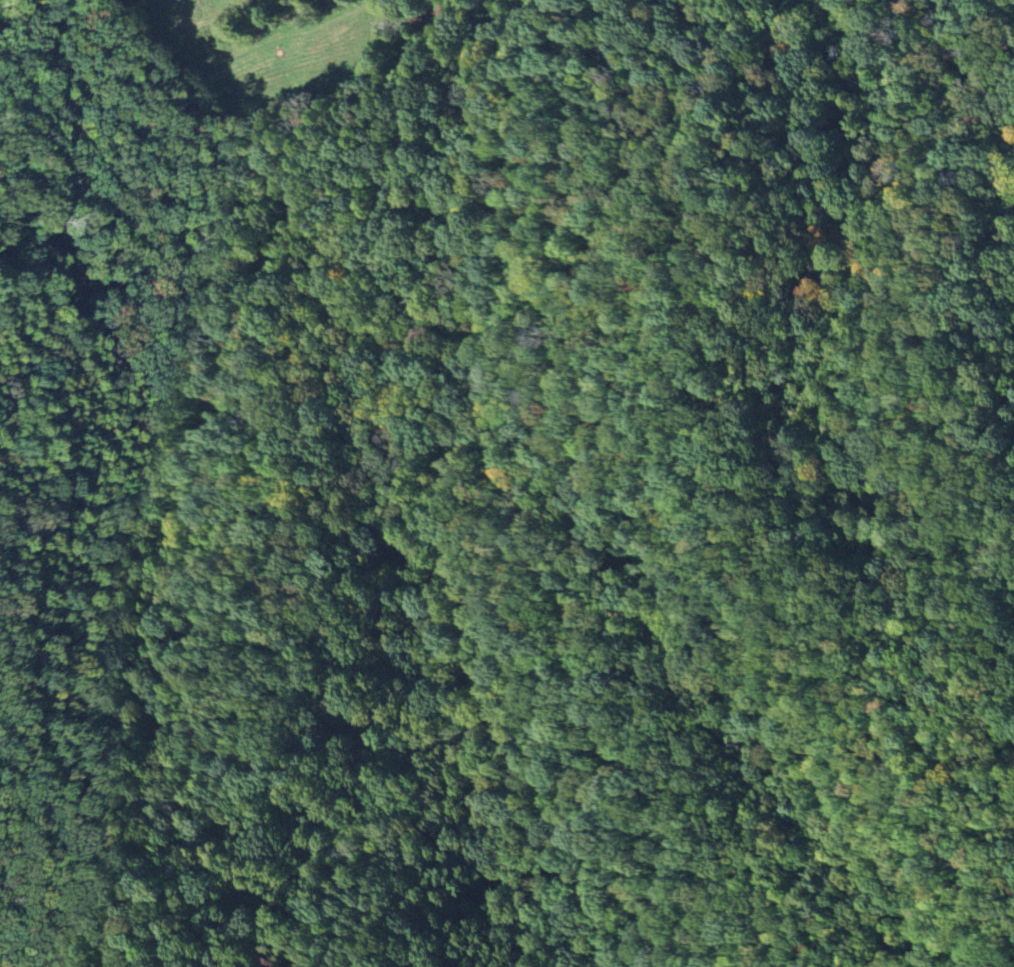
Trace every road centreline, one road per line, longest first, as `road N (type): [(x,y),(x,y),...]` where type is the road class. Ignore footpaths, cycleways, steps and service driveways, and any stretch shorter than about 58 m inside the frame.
road 1 (residential): [(0,366),(257,230),(427,121),(528,0)]

